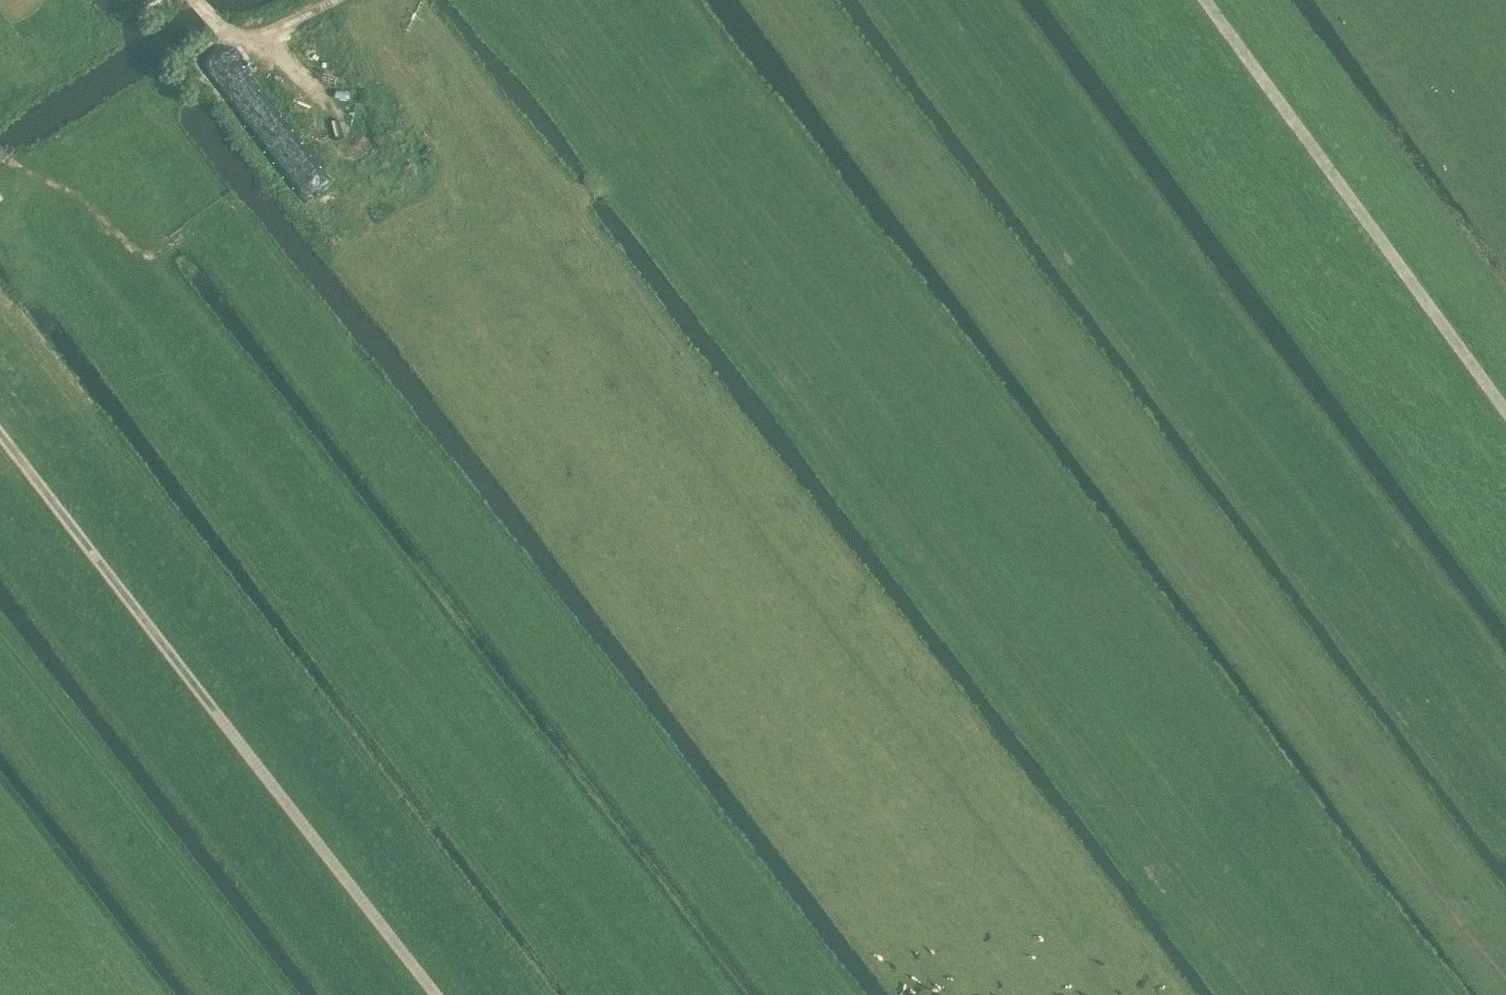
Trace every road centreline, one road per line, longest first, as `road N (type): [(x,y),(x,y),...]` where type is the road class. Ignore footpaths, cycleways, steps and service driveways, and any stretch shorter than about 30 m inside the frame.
road 1 (track): [(429,994),(0,437)]
road 2 (track): [(1205,0),(1505,409)]

